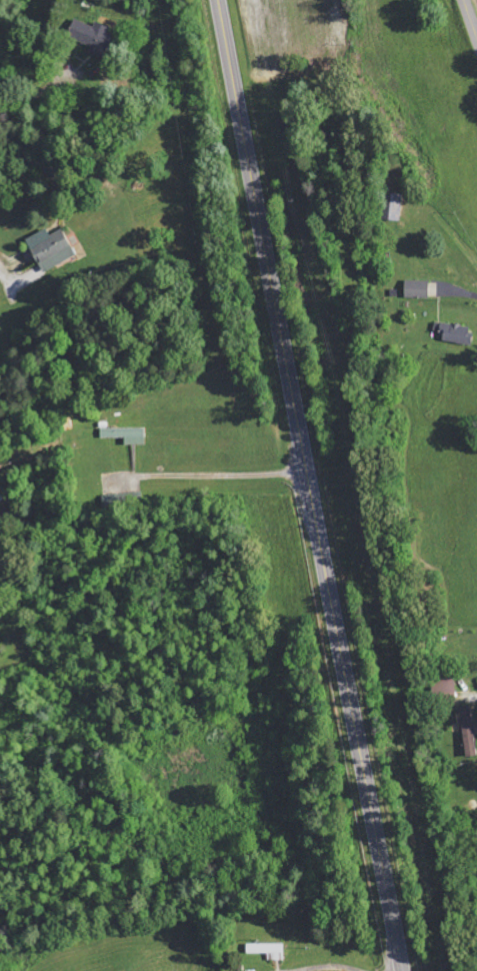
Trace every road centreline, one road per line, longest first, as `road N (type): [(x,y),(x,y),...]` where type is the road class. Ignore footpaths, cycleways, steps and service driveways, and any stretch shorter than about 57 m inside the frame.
road 1 (trunk): [(403,970),(216,0)]

